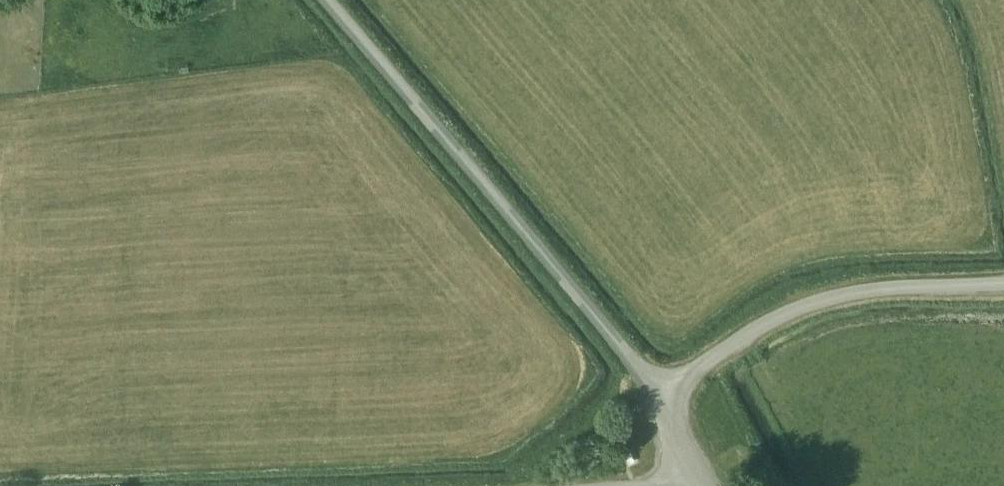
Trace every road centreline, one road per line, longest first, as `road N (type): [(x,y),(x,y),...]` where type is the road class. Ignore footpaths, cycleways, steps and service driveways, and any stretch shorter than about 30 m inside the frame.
road 1 (tertiary): [(656,398),(330,0)]
road 2 (unclassified): [(656,398),(783,316),(846,293),(1003,283)]

